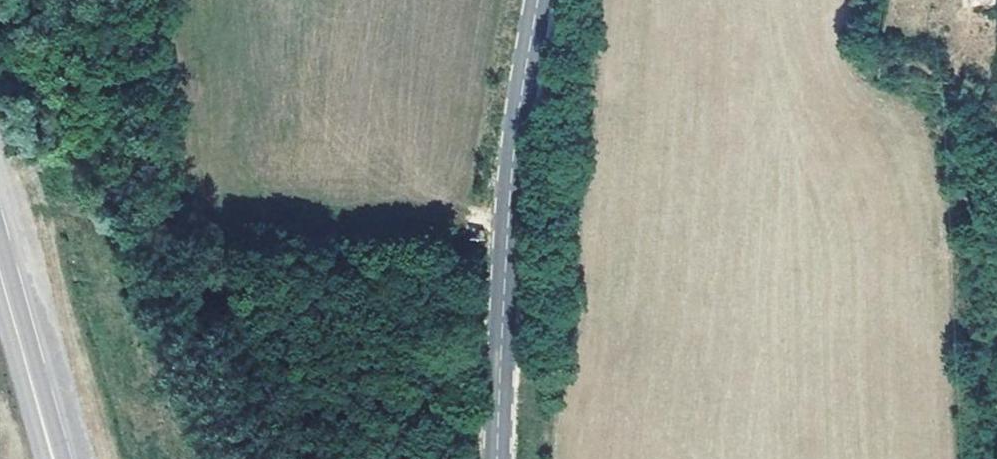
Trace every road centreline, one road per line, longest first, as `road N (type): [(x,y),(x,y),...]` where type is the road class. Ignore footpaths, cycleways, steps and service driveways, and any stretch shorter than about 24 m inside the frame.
road 1 (tertiary): [(537,0),(515,146),(497,458)]
road 2 (secondary): [(0,264),(56,458)]

